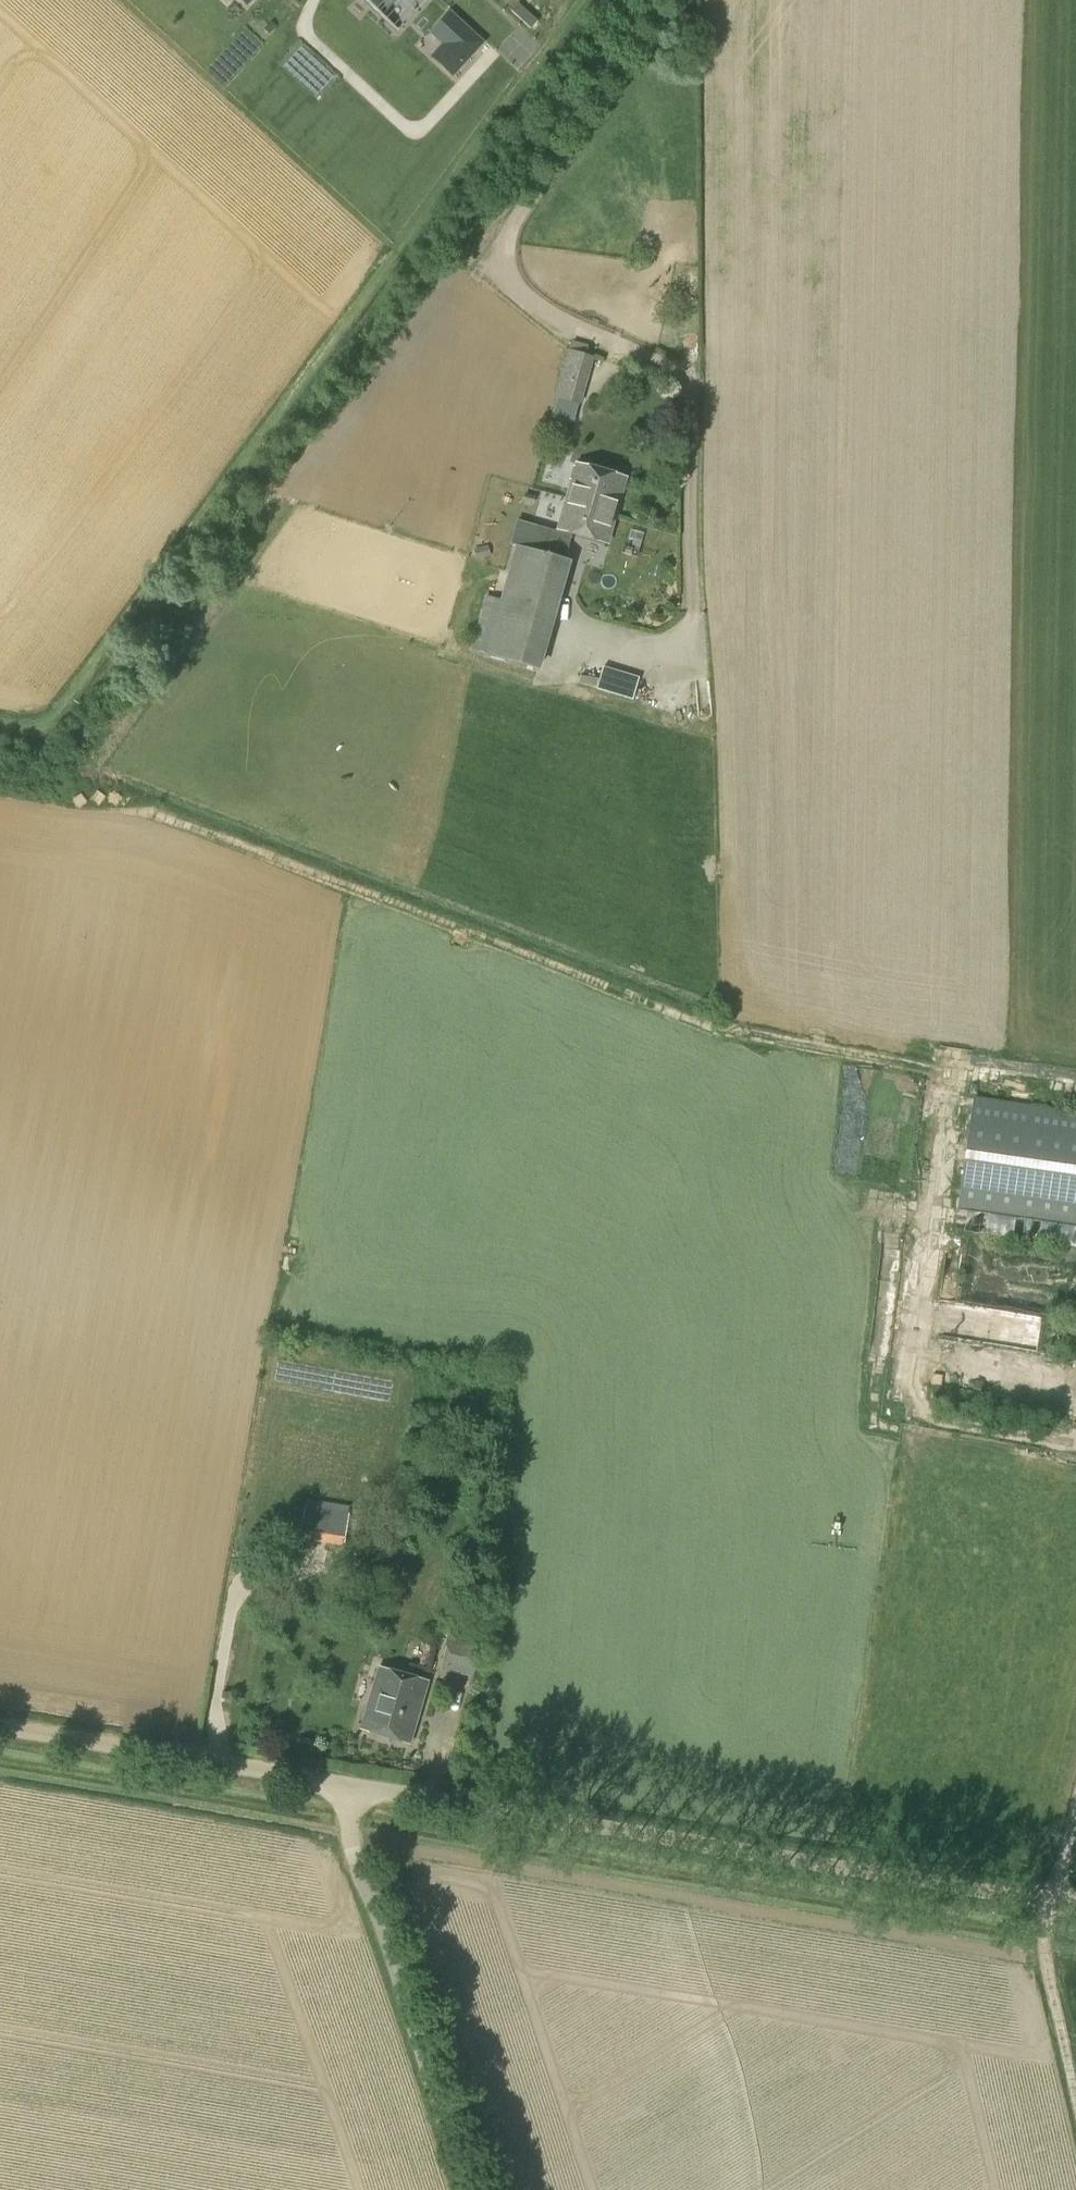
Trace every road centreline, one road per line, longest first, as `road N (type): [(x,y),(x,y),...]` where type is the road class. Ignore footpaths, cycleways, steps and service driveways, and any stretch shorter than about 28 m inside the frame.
road 1 (track): [(0,809),(152,814),(729,1030),(1075,1096)]
road 2 (unclassified): [(709,622),(696,392),(526,287),(513,230),(688,0)]
road 3 (unclassified): [(356,1776),(815,1867),(1075,1895)]
road 4 (unclassified): [(473,2189),(355,1857),(356,1776)]
road 5 (unclassified): [(356,1776),(0,1724)]

